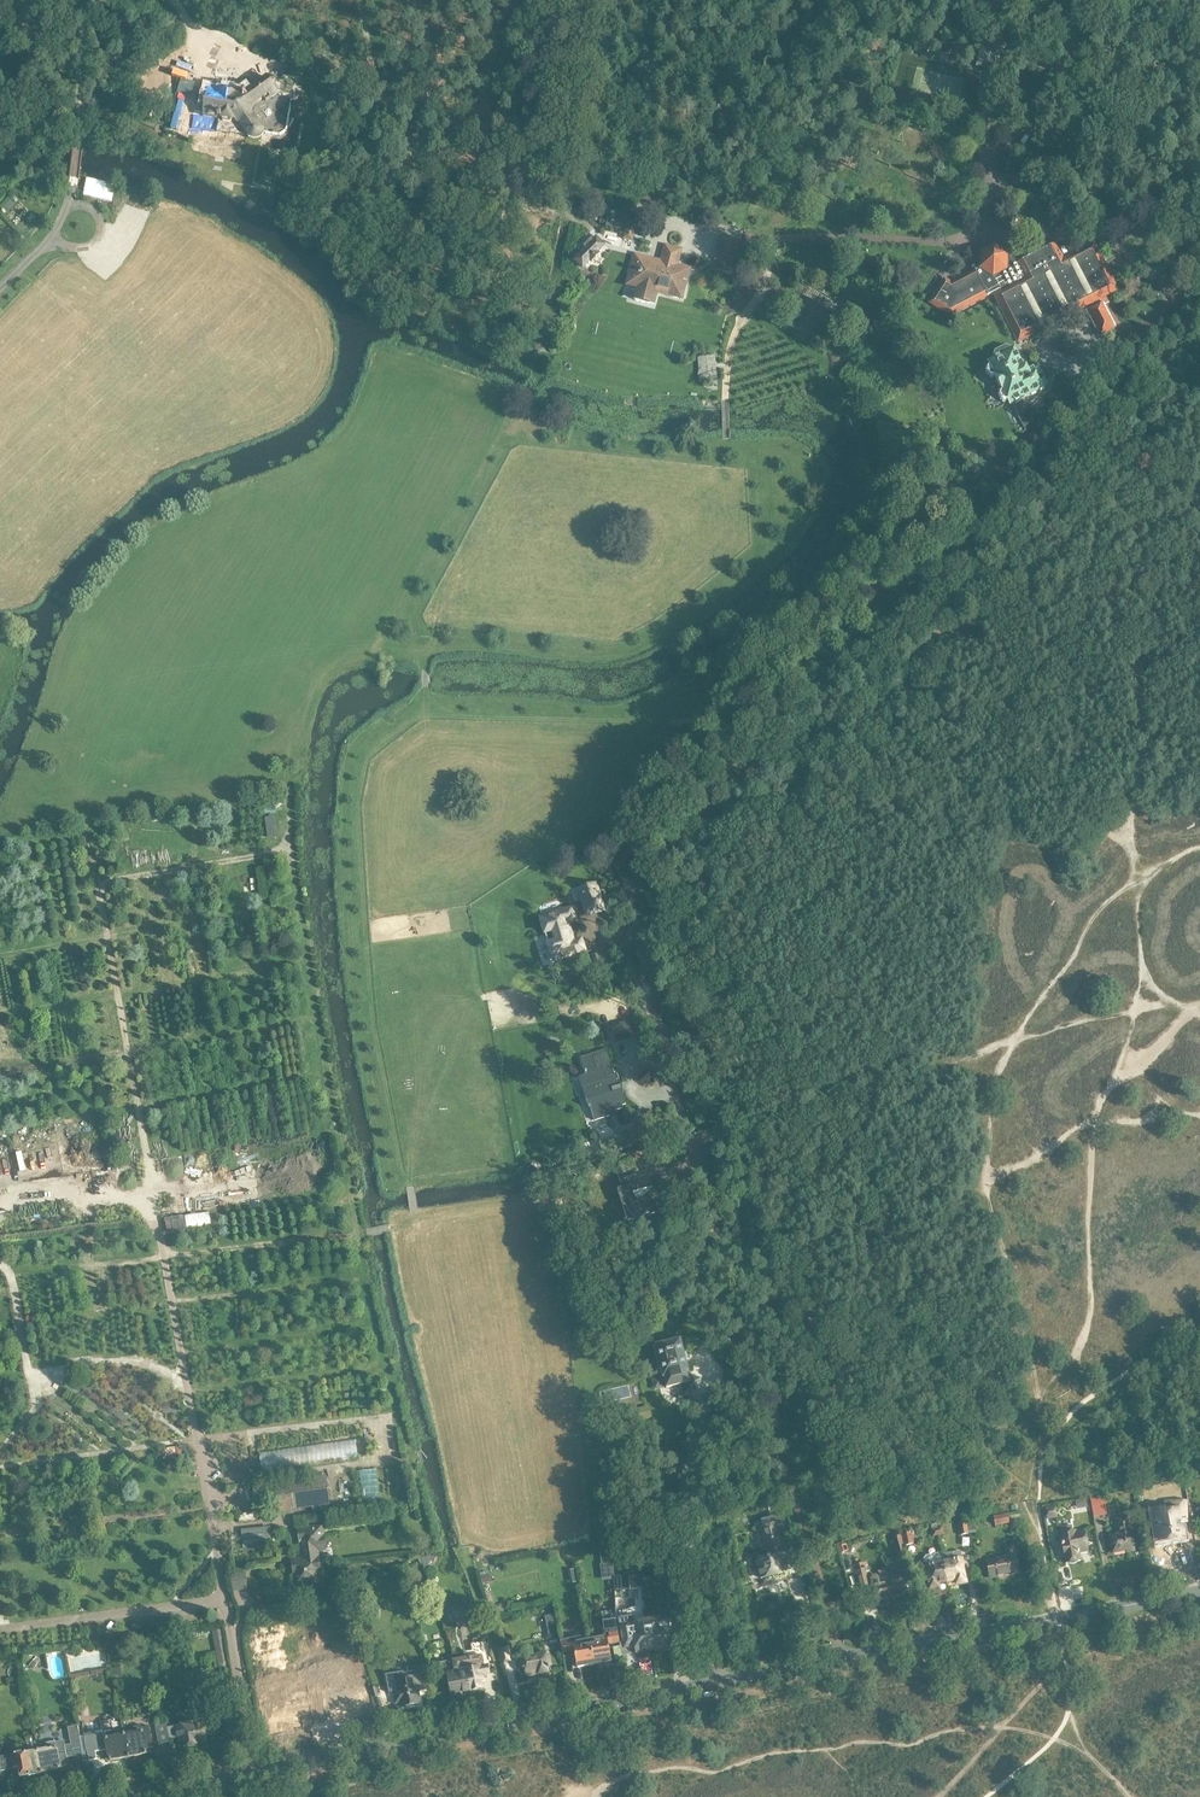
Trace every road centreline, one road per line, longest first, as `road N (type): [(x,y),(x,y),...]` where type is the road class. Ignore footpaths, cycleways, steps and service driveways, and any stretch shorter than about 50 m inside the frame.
road 1 (tertiary): [(101,1796),(1199,1592)]
road 2 (track): [(667,636),(751,573),(782,538),(789,493),(783,475),(726,453),(730,346),(770,268),(774,236),(673,219),(654,253),(640,252)]
road 3 (track): [(84,808),(152,1207)]
road 4 (track): [(774,236),(962,242),(999,231),(984,116)]
road 5 (track): [(457,716),(625,730),(722,708),(779,707)]
road 6 (track): [(0,1263),(11,1273),(37,1393),(66,1368),(133,1360),(186,1390)]
road 7 (track): [(426,689),(429,646),(611,660),(667,636),(672,644)]
road 8 (track): [(88,63),(69,203),(52,239),(0,290)]
road 9 (track): [(0,1626),(225,1598)]
road 10 (track): [(999,231),(1099,233),(1171,293)]
road 11 (track): [(152,1207),(0,1228)]
road 12 (track): [(97,0),(80,23),(88,63),(161,26)]
road 13 (track): [(283,69),(253,62),(223,80),(200,74),(190,58),(196,27)]

